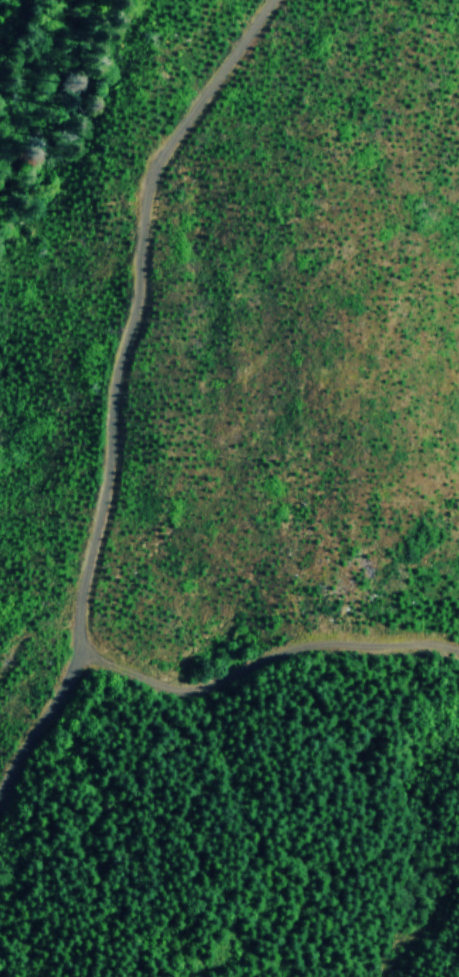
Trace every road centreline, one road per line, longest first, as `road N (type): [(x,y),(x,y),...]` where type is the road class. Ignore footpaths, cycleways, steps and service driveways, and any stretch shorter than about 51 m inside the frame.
road 1 (track): [(262,0),(148,167),(130,320),(105,388),(111,483),(74,660),(0,810)]
road 2 (track): [(458,653),(416,637),(287,646),(193,680),(74,660)]

